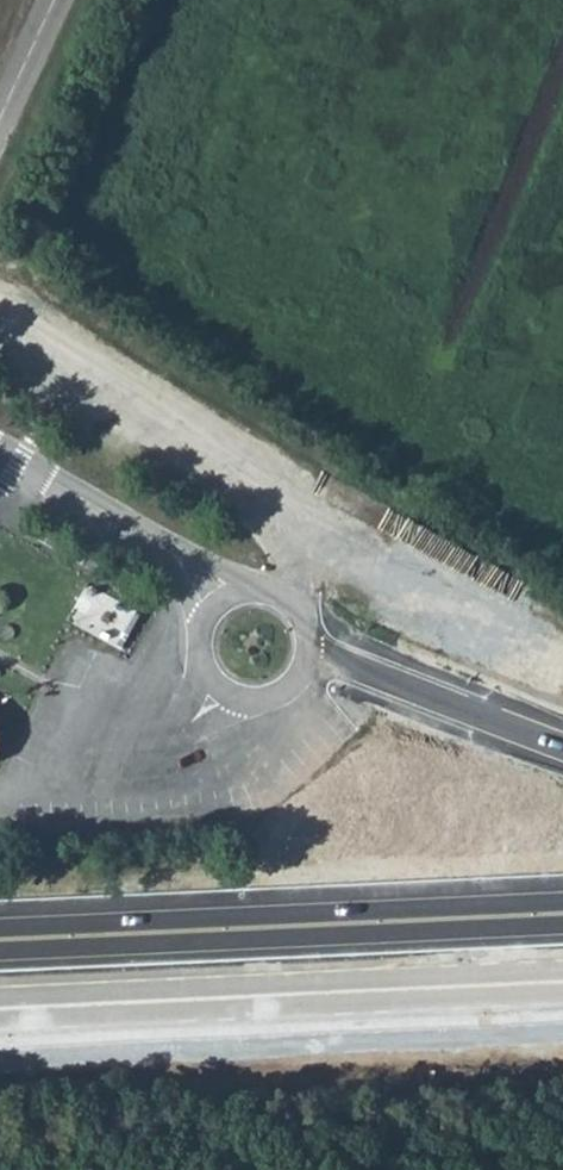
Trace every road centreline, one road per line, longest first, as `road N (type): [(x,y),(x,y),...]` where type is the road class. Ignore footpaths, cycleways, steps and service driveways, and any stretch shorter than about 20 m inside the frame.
road 1 (trunk): [(0,1007),(562,981)]
road 2 (trunk): [(562,917),(0,940)]
road 3 (track): [(562,662),(355,562),(295,573)]
road 4 (trunk): [(562,744),(378,676),(310,641)]
road 5 (residential): [(218,606),(181,566),(0,456)]
road 6 (residential): [(218,606),(204,626),(208,674),(247,701),(294,687),(310,641)]
road 7 (unclassified): [(54,0),(0,116)]

